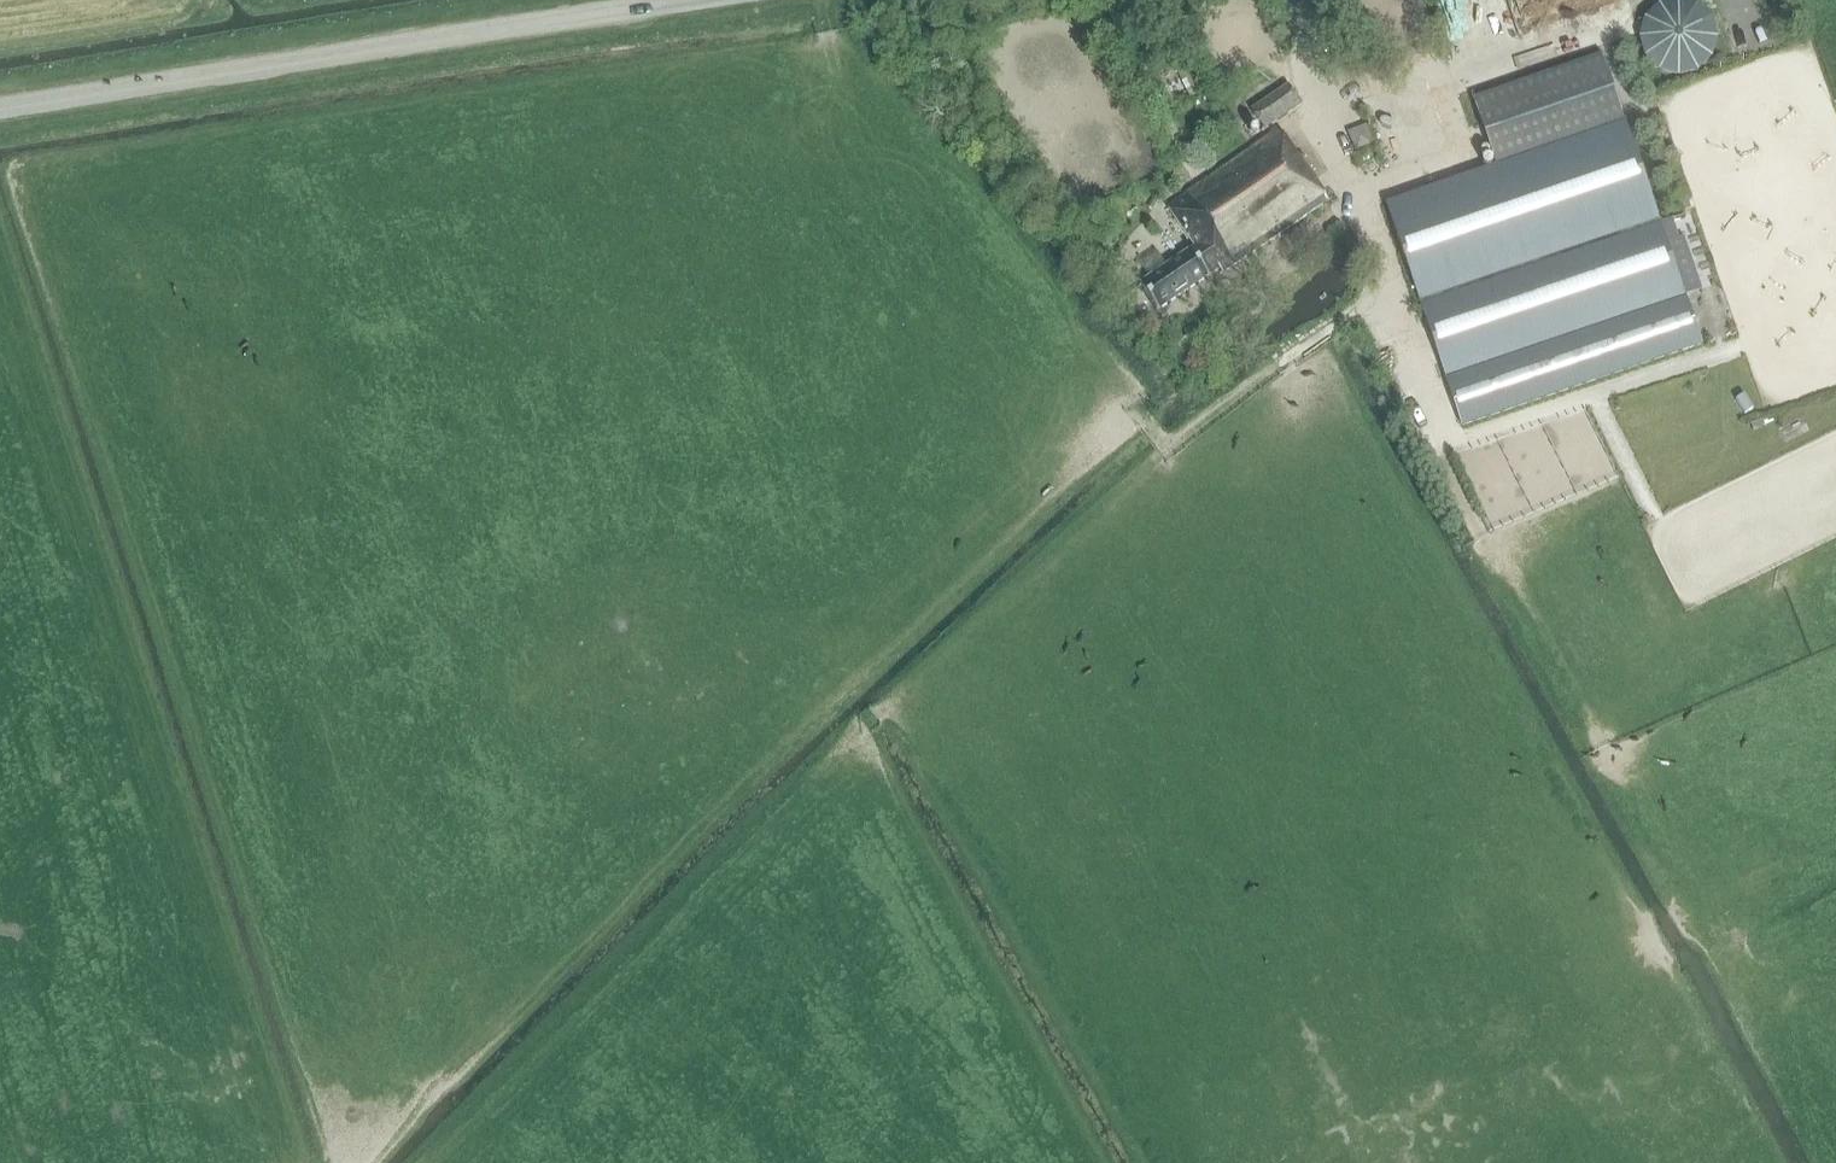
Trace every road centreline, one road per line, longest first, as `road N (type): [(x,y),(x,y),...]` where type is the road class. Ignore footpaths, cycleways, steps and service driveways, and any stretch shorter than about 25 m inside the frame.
road 1 (unclassified): [(0,108),(692,0)]

